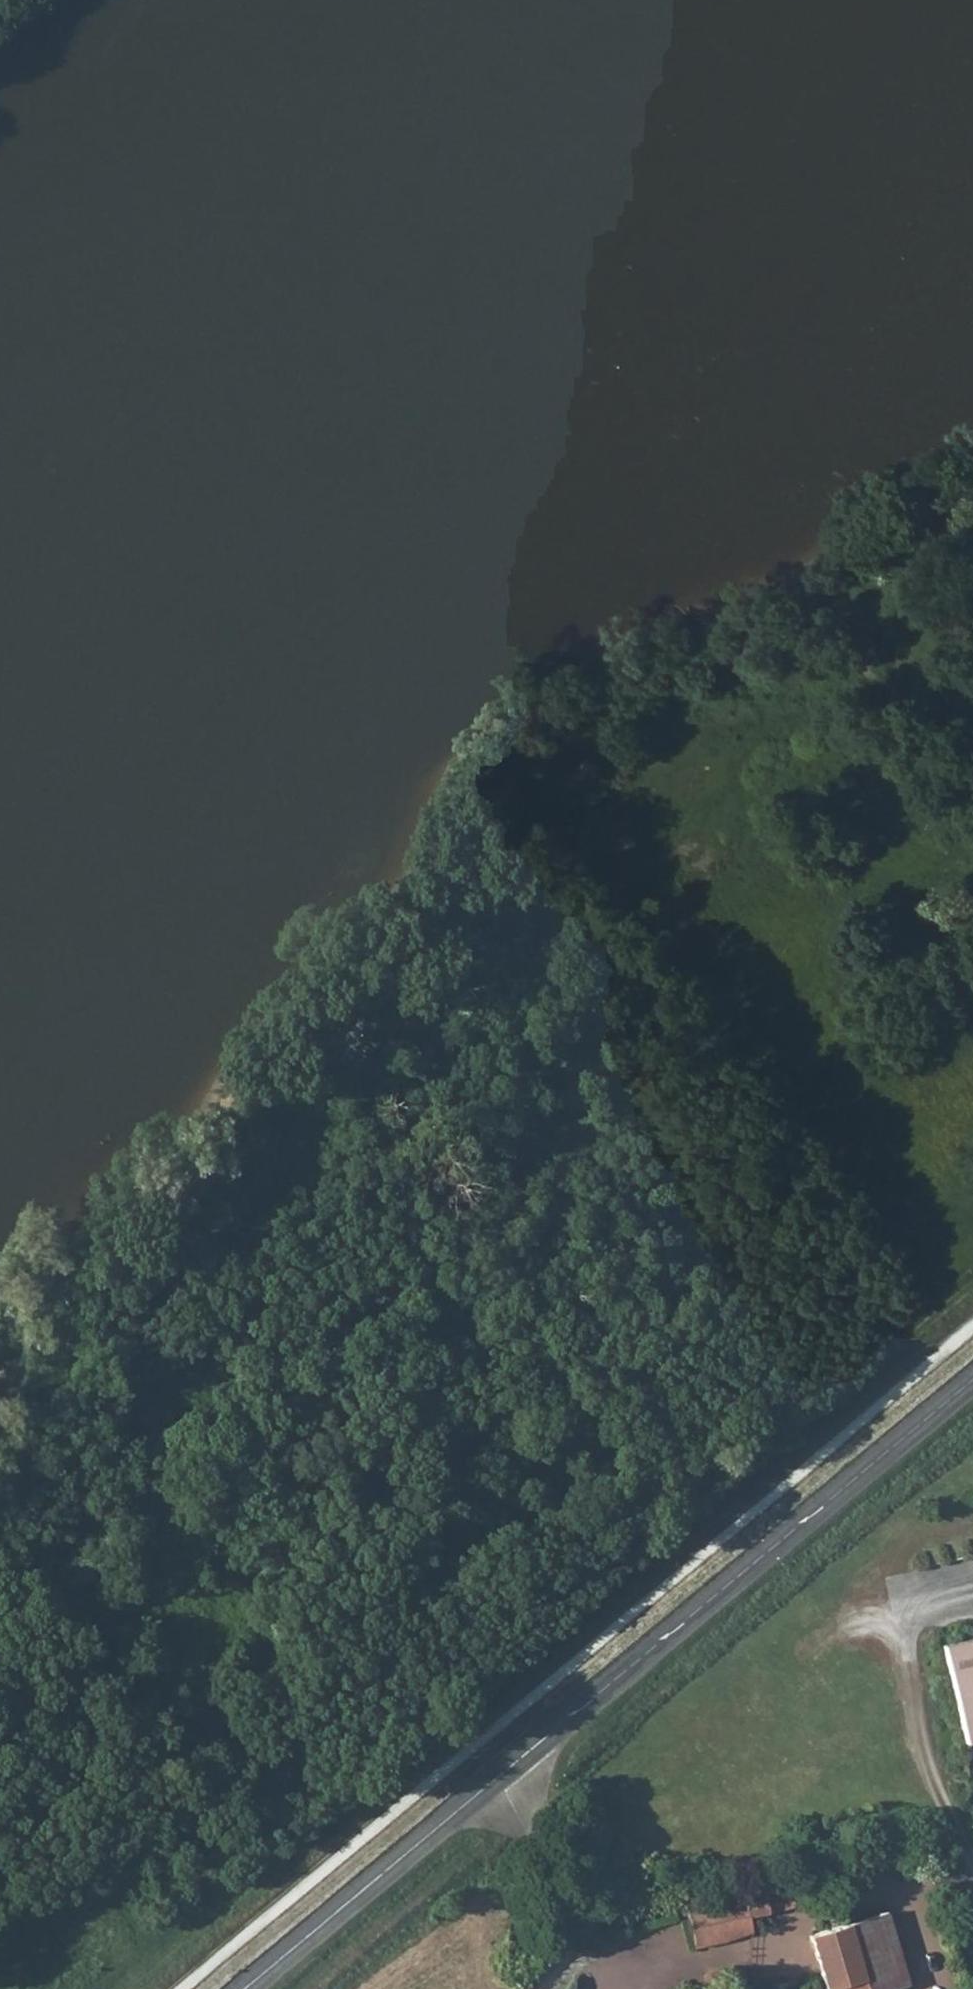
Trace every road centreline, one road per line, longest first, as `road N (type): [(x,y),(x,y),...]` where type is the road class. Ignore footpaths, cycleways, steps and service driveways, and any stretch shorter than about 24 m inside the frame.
road 1 (secondary): [(972,1379),(244,1988)]
road 2 (track): [(541,1988),(553,1917),(495,1776)]

